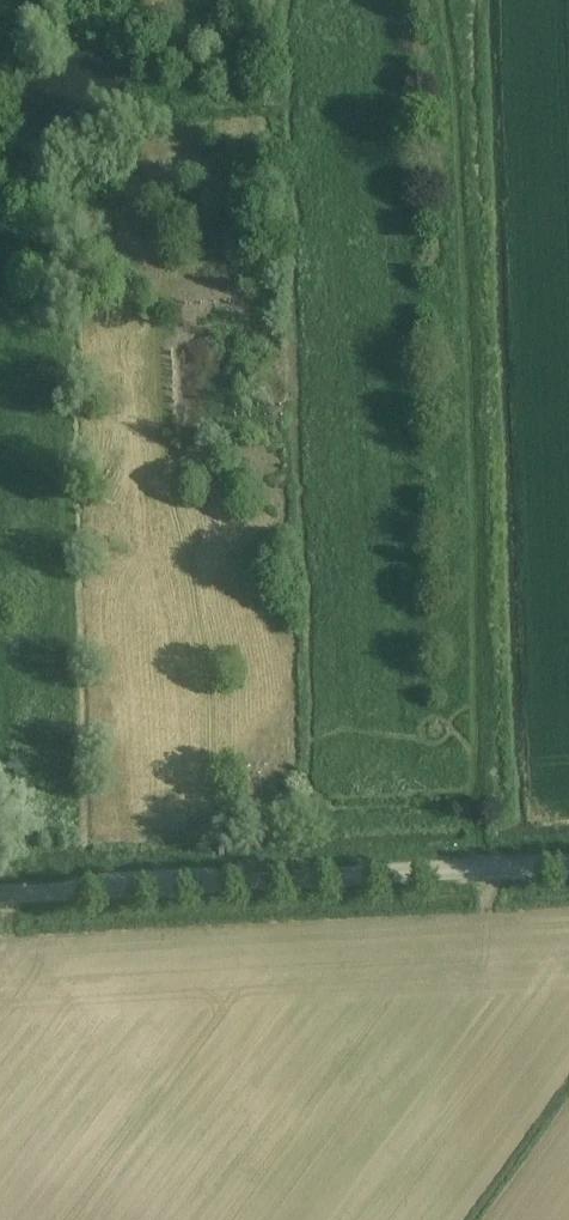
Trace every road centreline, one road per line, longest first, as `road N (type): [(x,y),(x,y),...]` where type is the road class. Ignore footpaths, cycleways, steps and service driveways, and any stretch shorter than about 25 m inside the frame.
road 1 (unclassified): [(0,896),(568,867)]

